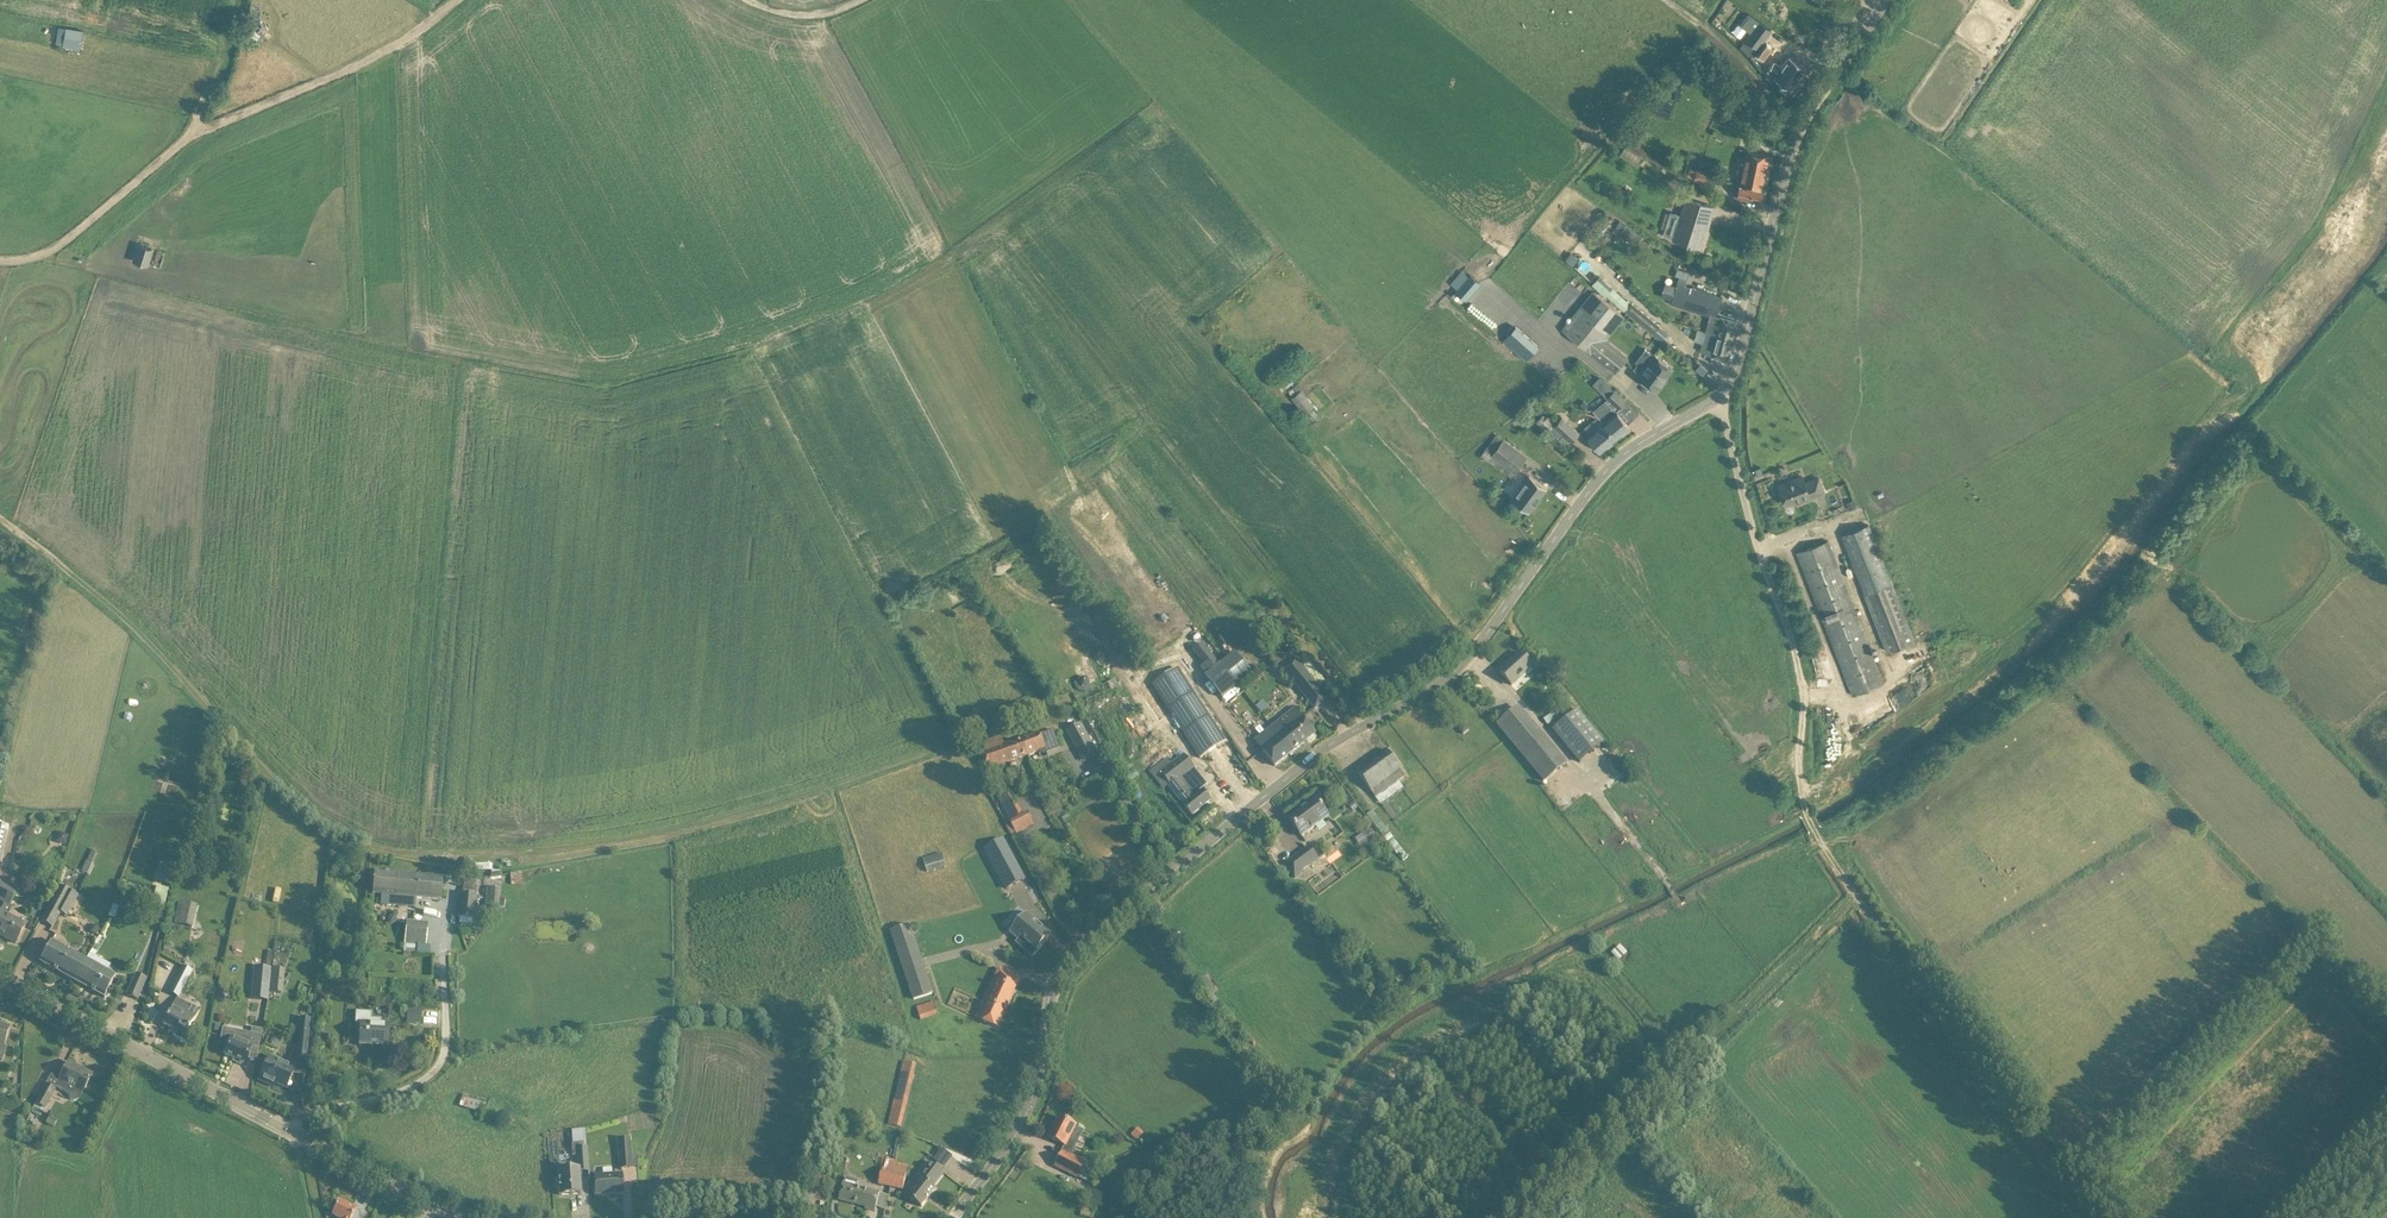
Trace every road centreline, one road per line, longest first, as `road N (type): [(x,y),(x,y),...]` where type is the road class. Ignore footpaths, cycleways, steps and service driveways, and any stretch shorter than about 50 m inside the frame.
road 1 (unclassified): [(954,1217),(1019,1120),(1047,998),(1069,956),(1338,731),(1429,683),(1625,445),(1712,403),(1727,376),(1788,151),(1884,0)]
road 2 (track): [(0,259),(60,245),(193,135),(332,79),(453,0)]
road 3 (track): [(1547,1217),(1858,895)]
road 4 (track): [(2086,1217),(1858,895)]
road 5 (tertiary): [(287,1131),(0,979)]
road 6 (unclassified): [(287,1131),(309,1114),(420,1083),(442,1059),(443,1001)]
road 7 (tertiary): [(459,1217),(287,1131)]
road 8 (track): [(1800,128),(1707,29),(1664,0)]
road 9 (track): [(236,0),(193,135)]
road 10 (track): [(733,0),(778,21),(809,23),(865,0)]

